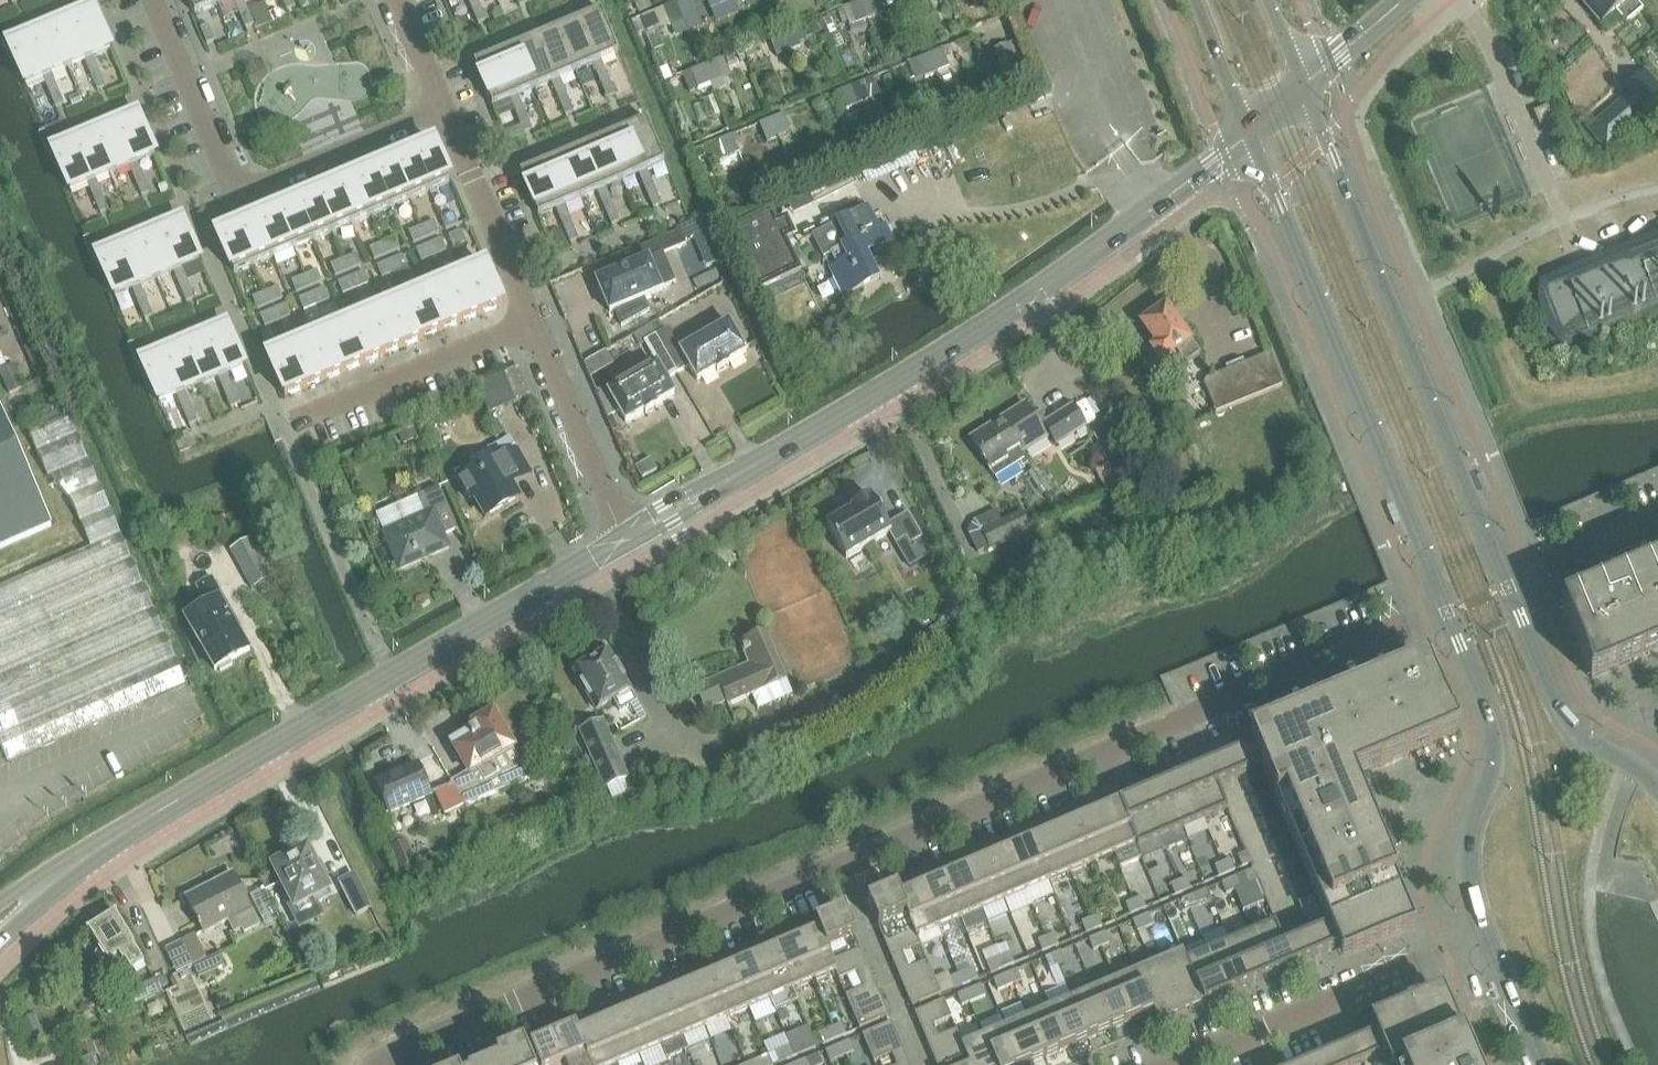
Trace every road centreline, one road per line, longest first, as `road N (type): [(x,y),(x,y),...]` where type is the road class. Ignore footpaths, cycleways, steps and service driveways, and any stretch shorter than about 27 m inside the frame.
road 1 (residential): [(1447,608),(374,1064)]
road 2 (tertiary): [(625,536),(1027,294),(1249,127)]
road 3 (tertiary): [(96,852),(625,536)]
road 4 (tertiary): [(1506,582),(1305,81)]
road 5 (tertiary): [(1249,127),(1447,608)]
road 6 (residential): [(443,106),(233,192),(153,0)]
road 7 (tertiary): [(1447,608),(1493,717),(1498,753),(1475,818),(1471,878),(1489,937)]
road 8 (residential): [(1181,1064),(1489,937)]
road 9 (tertiary): [(1657,787),(1589,741),(1561,711),(1506,582)]
road 10 (residential): [(531,323),(298,418)]
road 11 (residential): [(531,323),(443,106)]
road 12 (residential): [(625,536),(531,323)]
road 13 (residential): [(1506,582),(1657,516)]
road 14 (tertiary): [(1489,937),(1542,1064)]
road 15 (tertiary): [(1197,0),(1249,127)]
road 16 (tertiary): [(0,935),(96,852)]
road 17 (tertiary): [(1305,81),(1402,0)]

